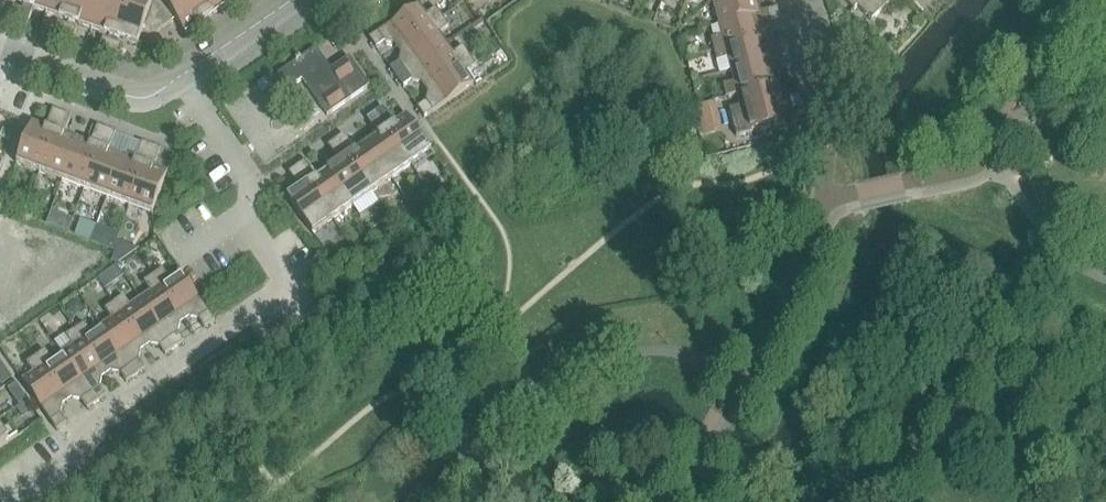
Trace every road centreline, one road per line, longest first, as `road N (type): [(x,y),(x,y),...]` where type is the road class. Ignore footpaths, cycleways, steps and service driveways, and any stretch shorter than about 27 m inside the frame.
road 1 (residential): [(185,82),(299,275),(89,423),(77,453),(6,501)]
road 2 (residential): [(0,48),(134,95),(185,82)]
road 3 (residential): [(185,82),(296,0)]
road 4 (residential): [(825,125),(805,0)]

